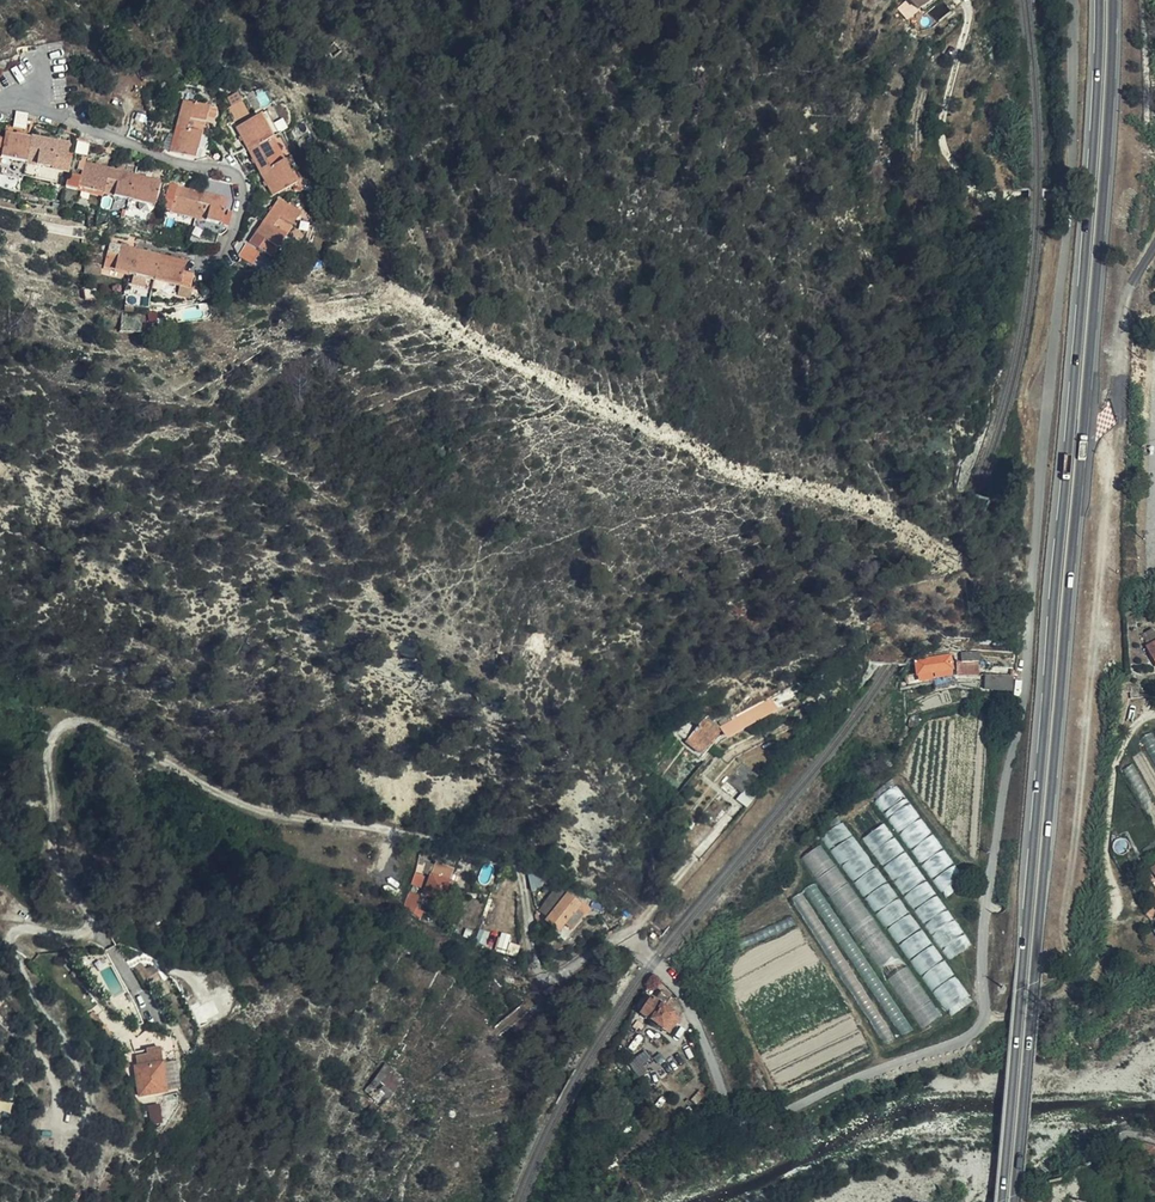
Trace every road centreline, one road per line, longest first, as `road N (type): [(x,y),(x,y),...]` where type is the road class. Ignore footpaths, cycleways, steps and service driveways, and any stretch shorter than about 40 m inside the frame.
road 1 (unclassified): [(1071,0),(1064,262),(1026,678),(988,901),(978,1026),(940,1050),(750,1126),(736,1115),(678,986),(623,940)]
road 2 (primary): [(1014,1201),(1110,95),(1111,0)]
road 3 (primary): [(1096,0),(1096,96),(1002,1201)]
road 4 (track): [(90,930),(68,936),(13,929),(6,938),(79,1076),(86,1109),(79,1131),(59,1125),(48,1067),(0,1019)]
road 5 (residential): [(0,105),(31,98),(145,152),(237,175),(243,208),(215,259)]

